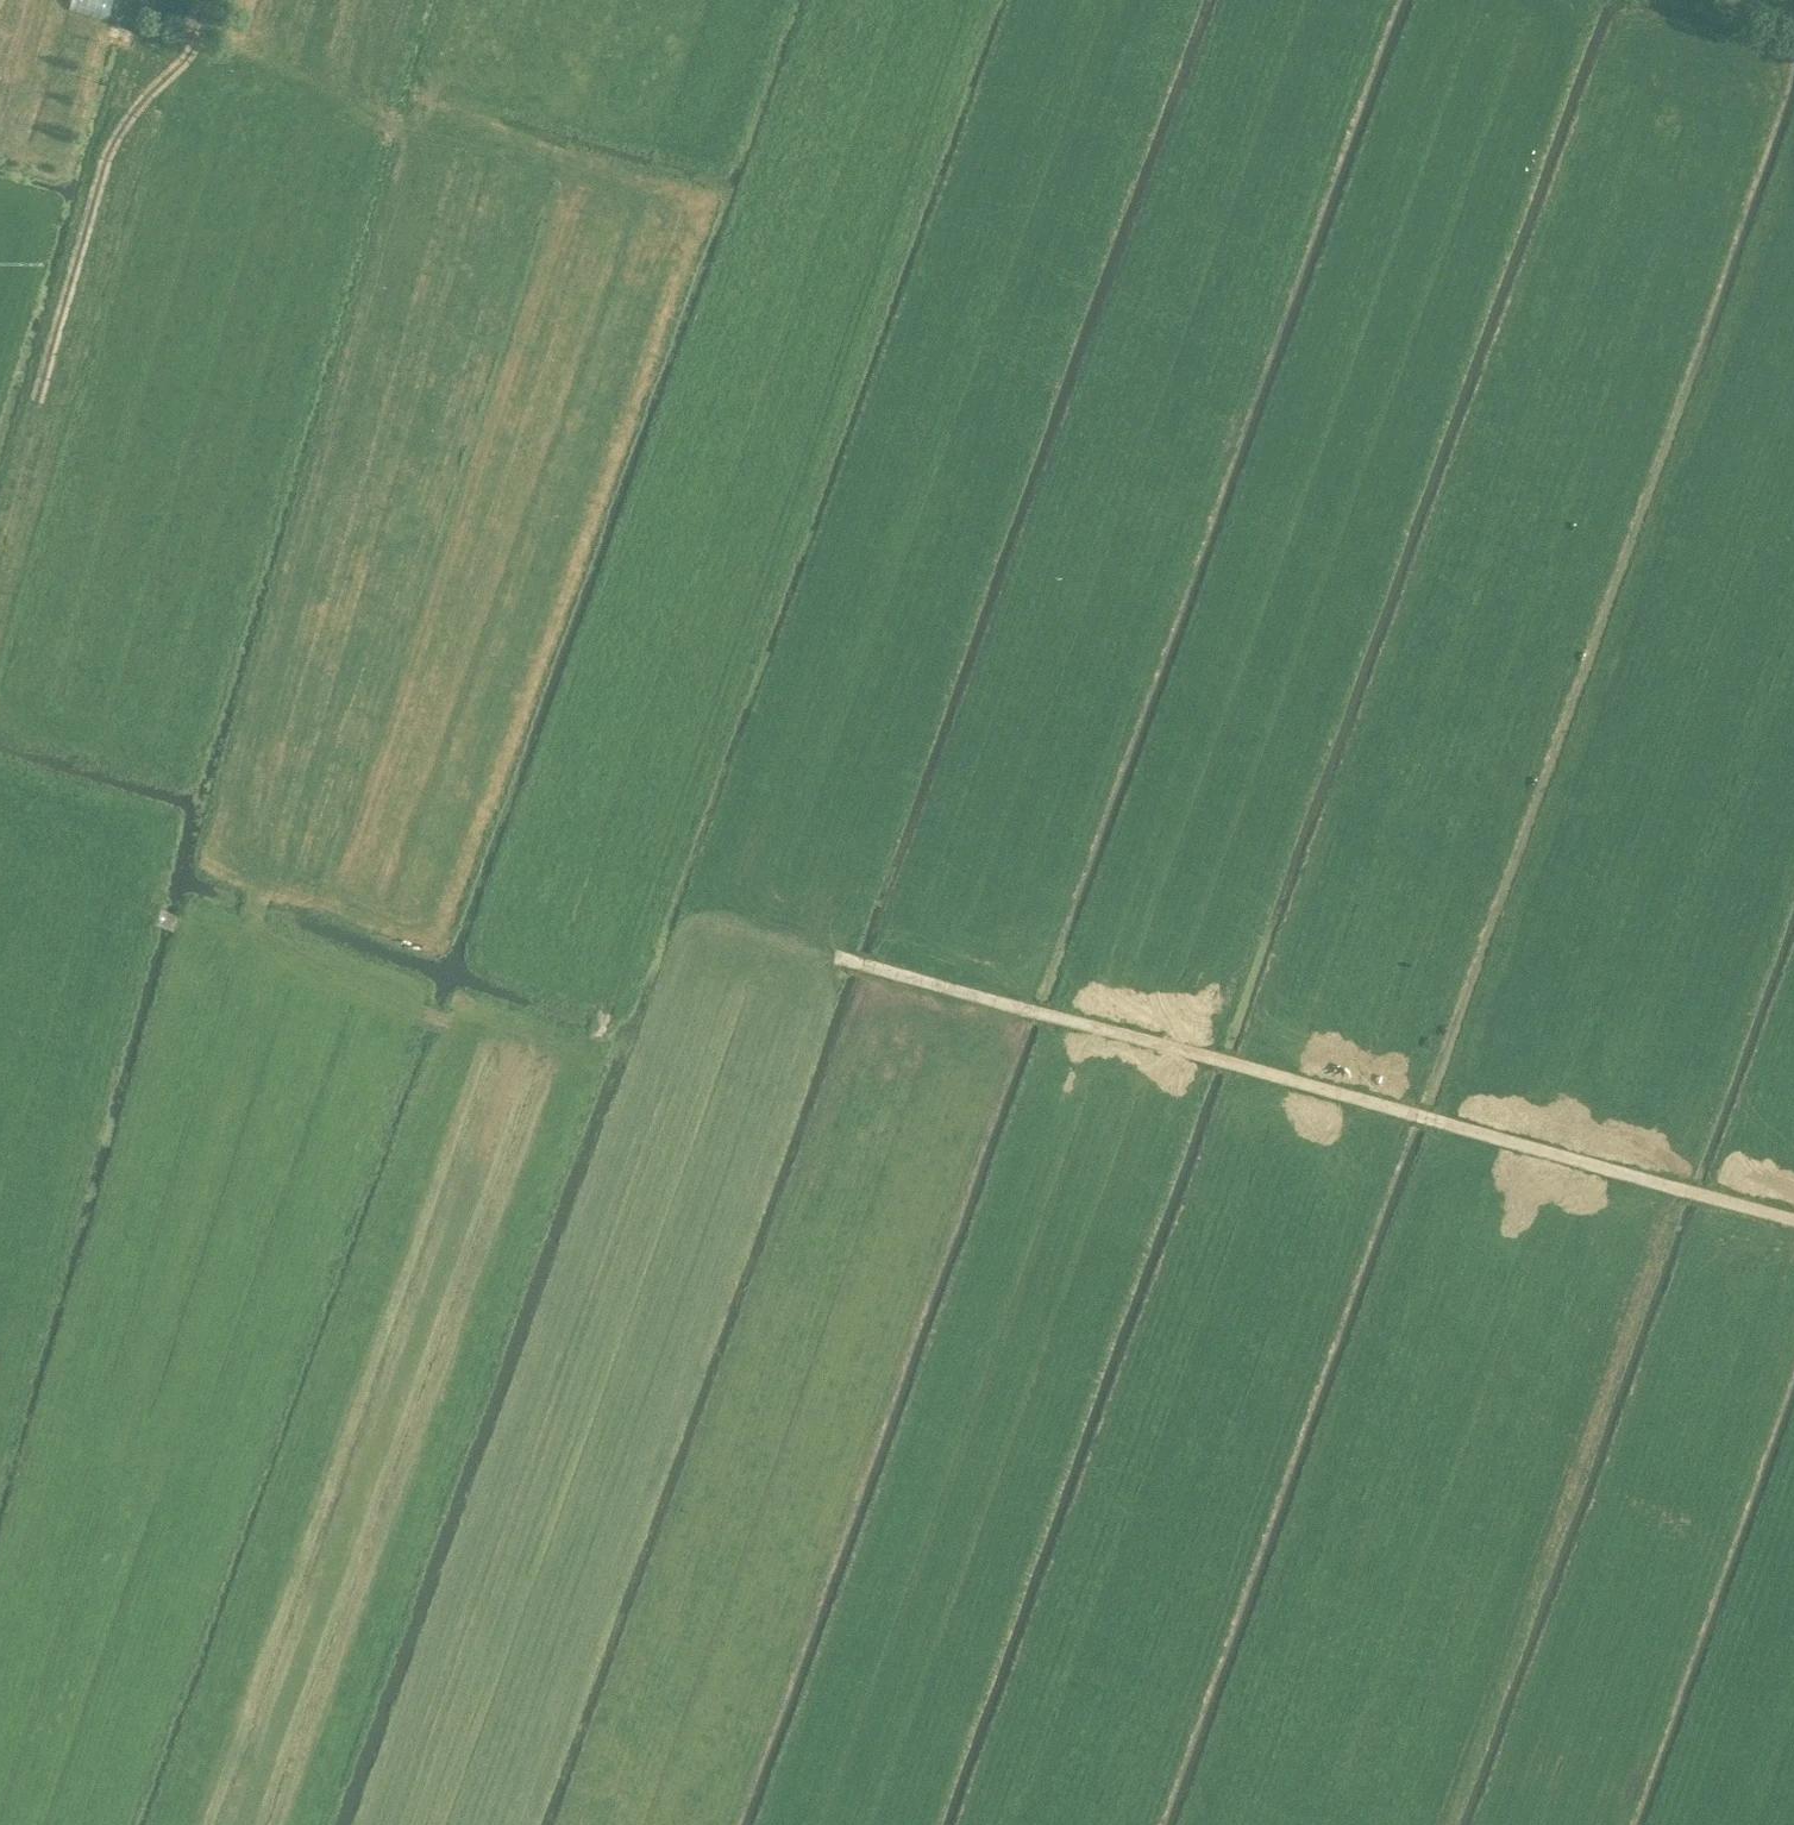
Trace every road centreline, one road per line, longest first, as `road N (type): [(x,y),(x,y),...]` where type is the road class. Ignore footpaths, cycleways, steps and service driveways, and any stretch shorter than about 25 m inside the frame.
road 1 (track): [(1793,1217),(897,965)]

